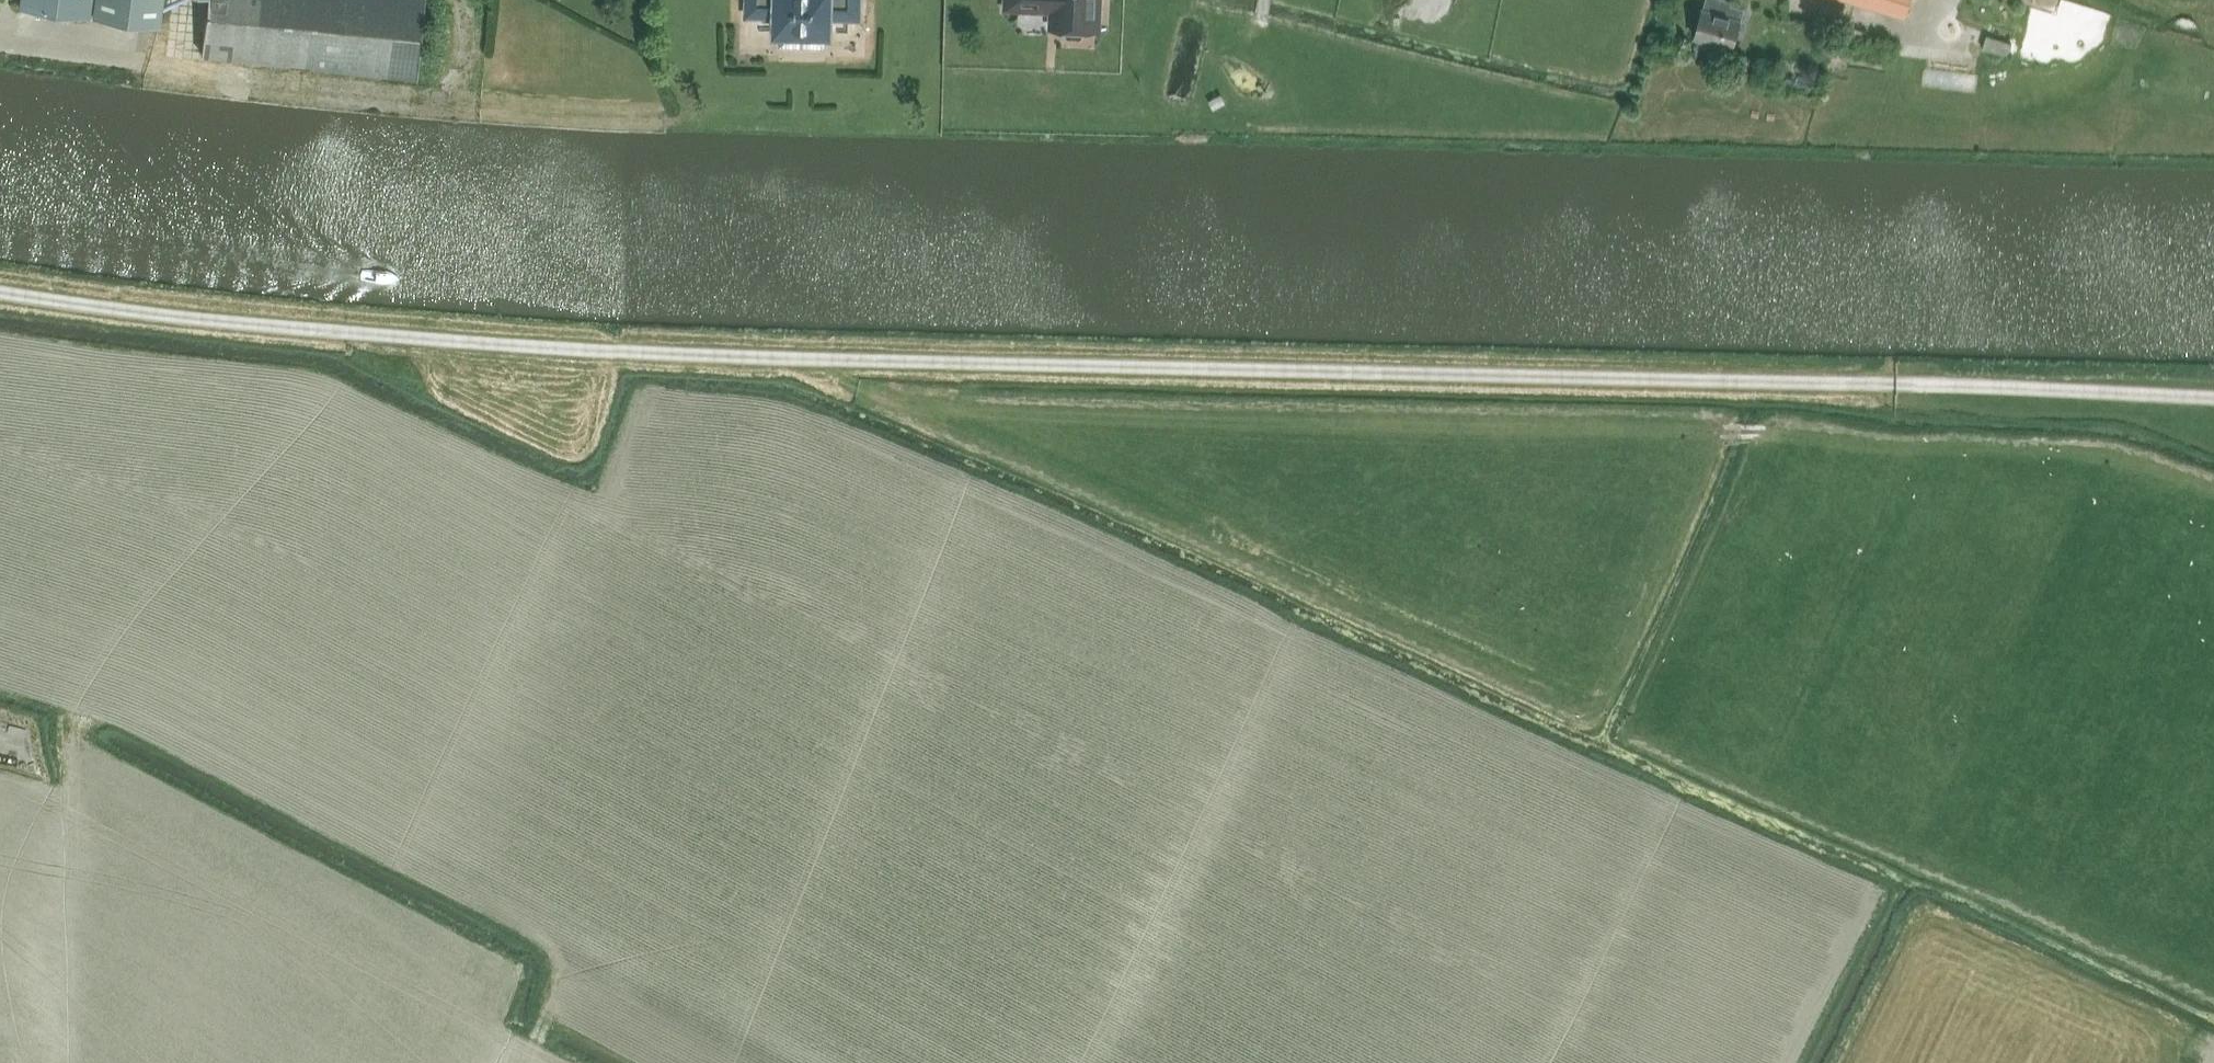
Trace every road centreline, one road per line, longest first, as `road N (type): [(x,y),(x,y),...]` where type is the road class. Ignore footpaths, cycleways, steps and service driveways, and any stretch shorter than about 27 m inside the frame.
road 1 (unclassified): [(0,293),(202,320),(676,355),(1896,384)]
road 2 (unclassified): [(126,62),(0,43)]

